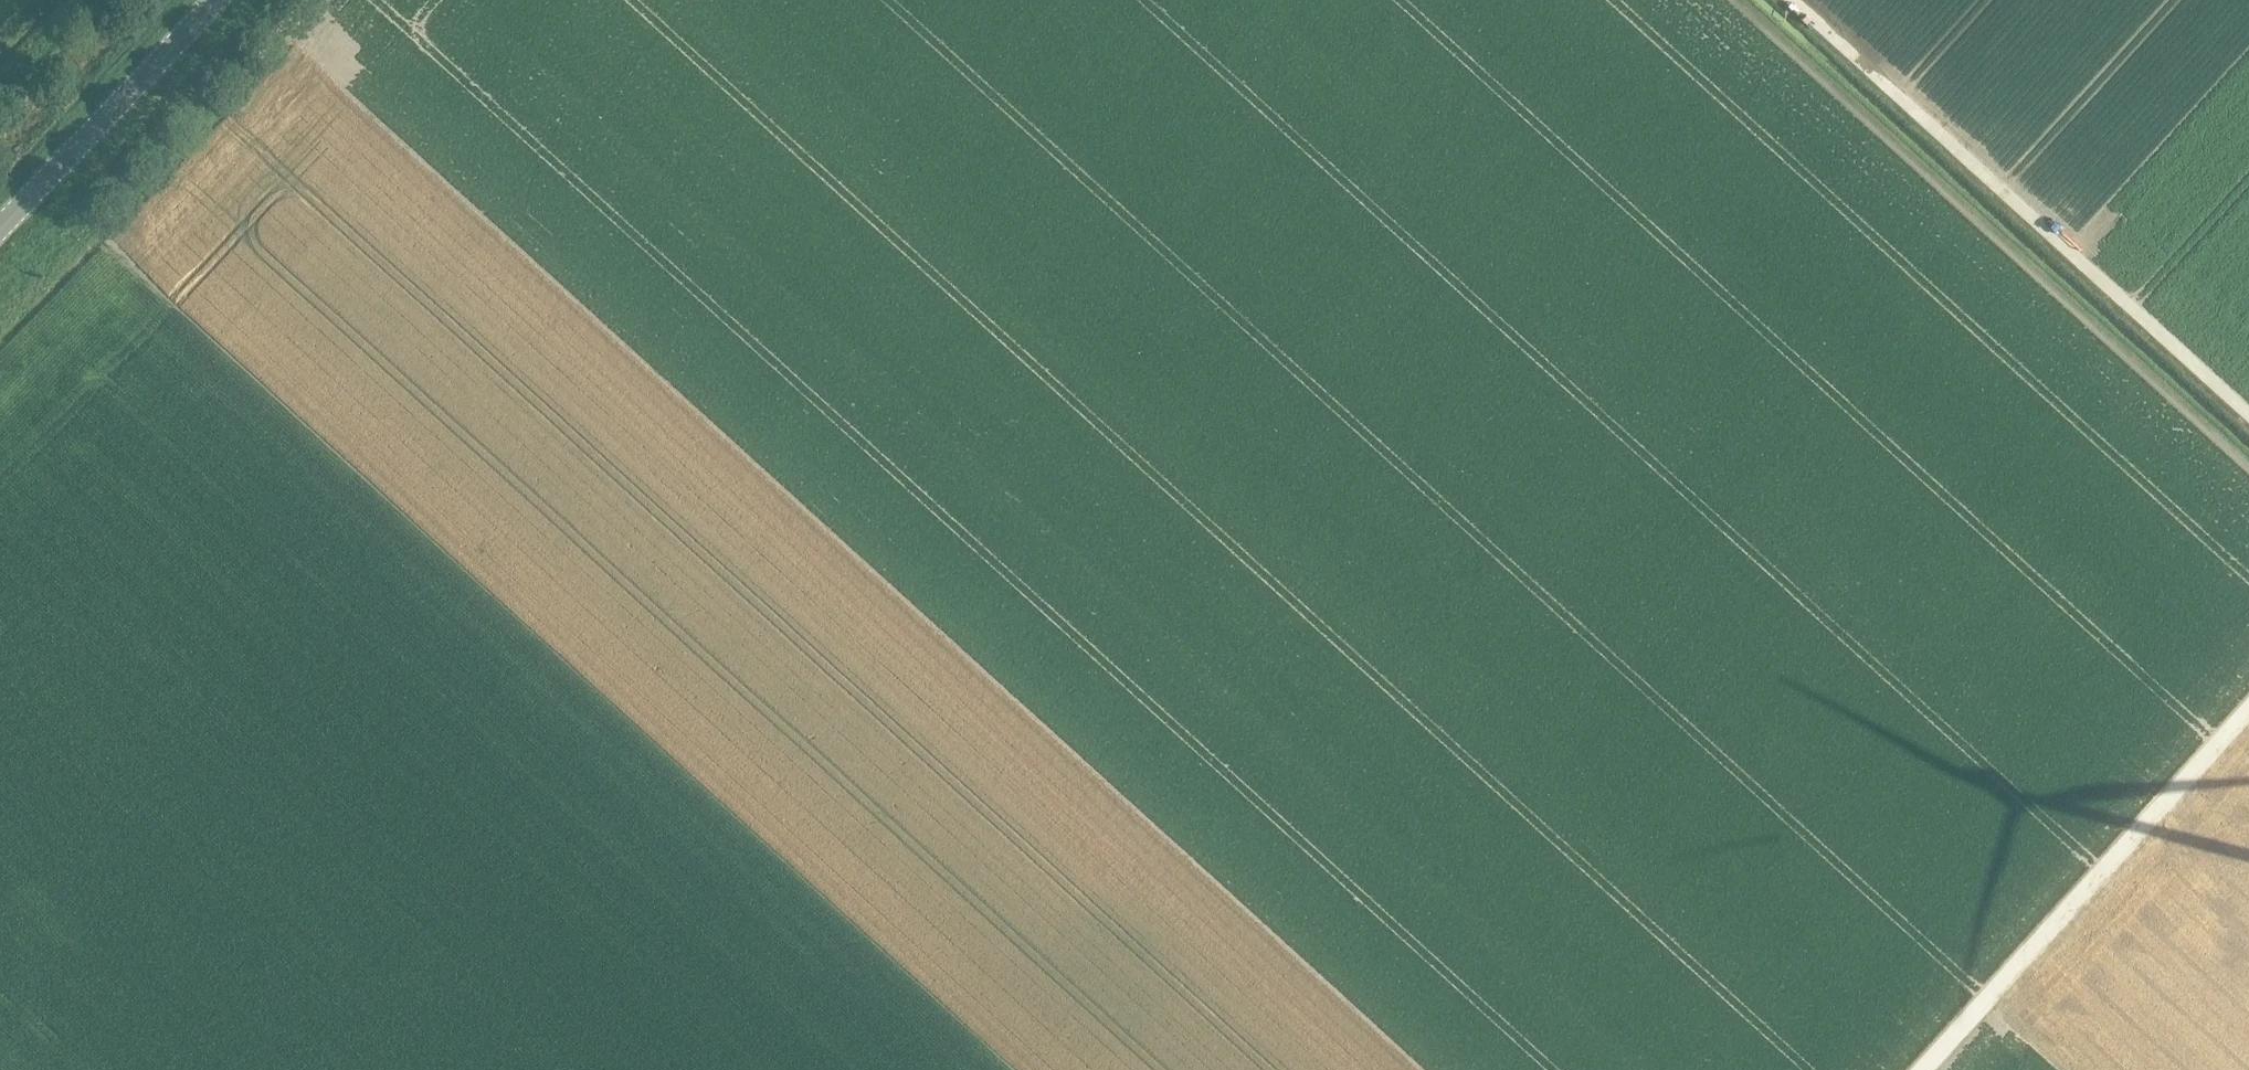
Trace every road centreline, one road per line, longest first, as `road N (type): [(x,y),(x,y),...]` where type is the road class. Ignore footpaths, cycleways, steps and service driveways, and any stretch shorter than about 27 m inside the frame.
road 1 (unclassified): [(0,228),(218,0)]

